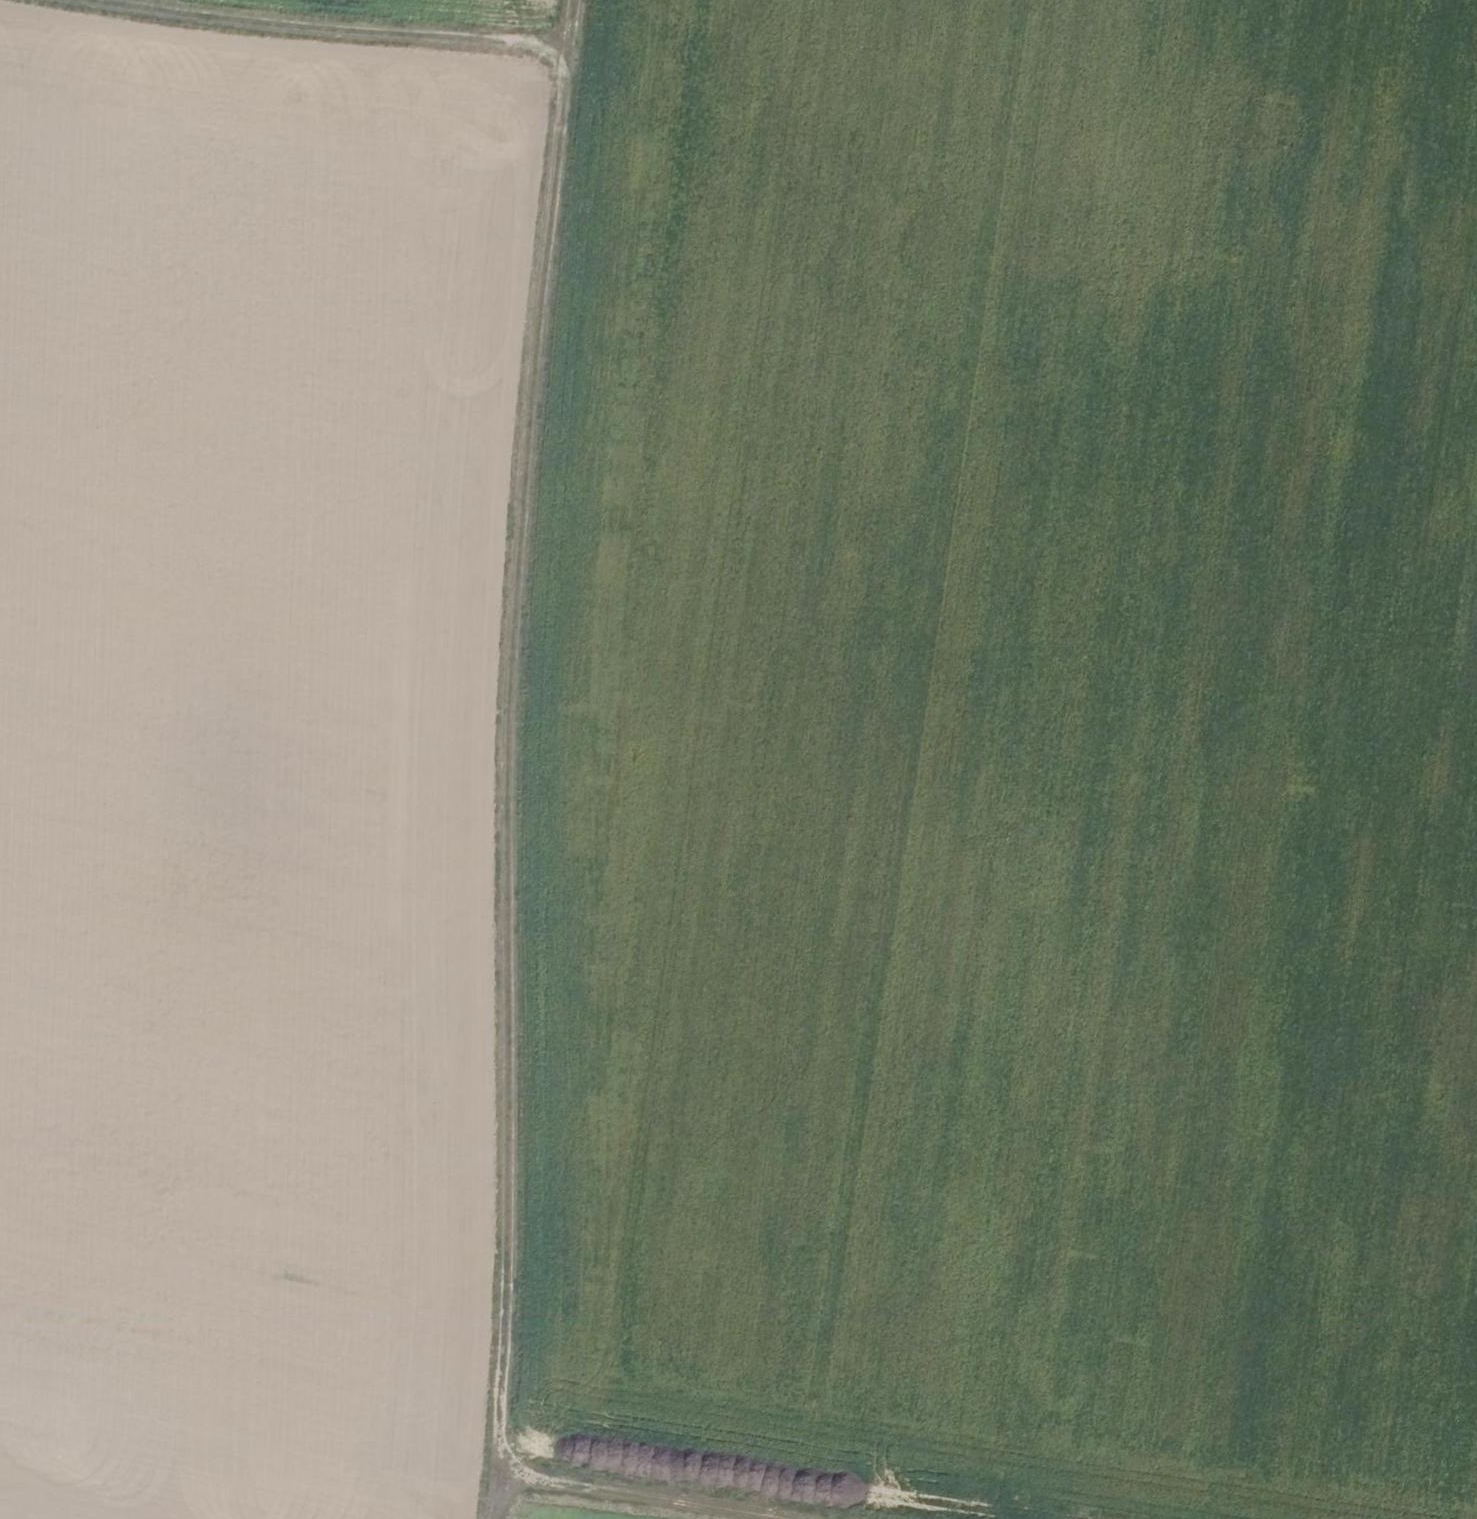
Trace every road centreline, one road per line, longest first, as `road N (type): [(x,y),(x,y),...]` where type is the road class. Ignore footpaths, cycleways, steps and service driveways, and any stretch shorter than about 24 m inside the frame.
road 1 (track): [(835,1518),(489,1466),(532,468),(569,0)]
road 2 (track): [(133,0),(562,57)]

